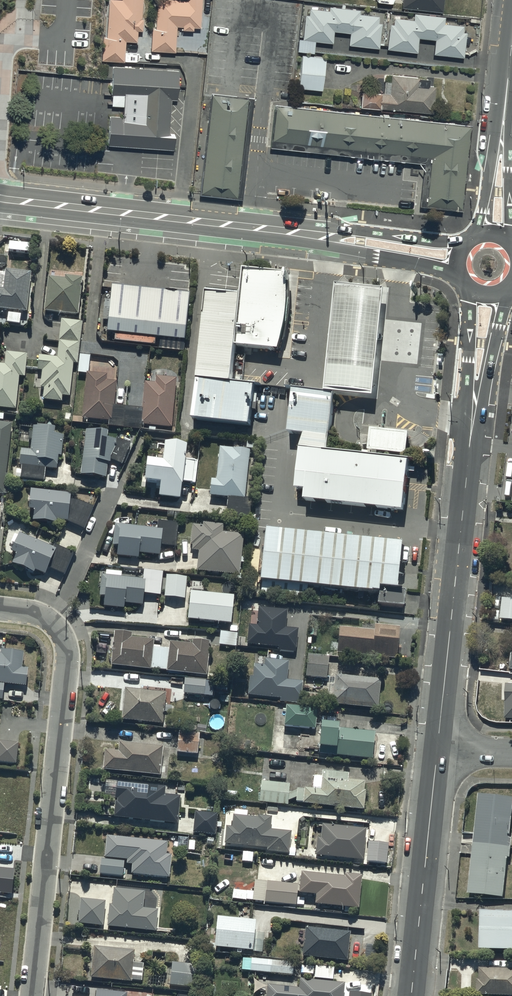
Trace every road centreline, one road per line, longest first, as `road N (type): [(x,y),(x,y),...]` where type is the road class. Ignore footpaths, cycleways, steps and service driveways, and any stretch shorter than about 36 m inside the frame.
road 1 (residential): [(0,606),(41,615),(69,645),(31,995)]
road 2 (tertiary): [(437,752),(475,400)]
road 3 (tertiary): [(0,202),(330,239)]
road 4 (tertiary): [(411,995),(437,752)]
road 5 (tertiary): [(330,239),(356,230),(468,242)]
road 6 (tertiary): [(461,276),(340,248),(330,239)]

